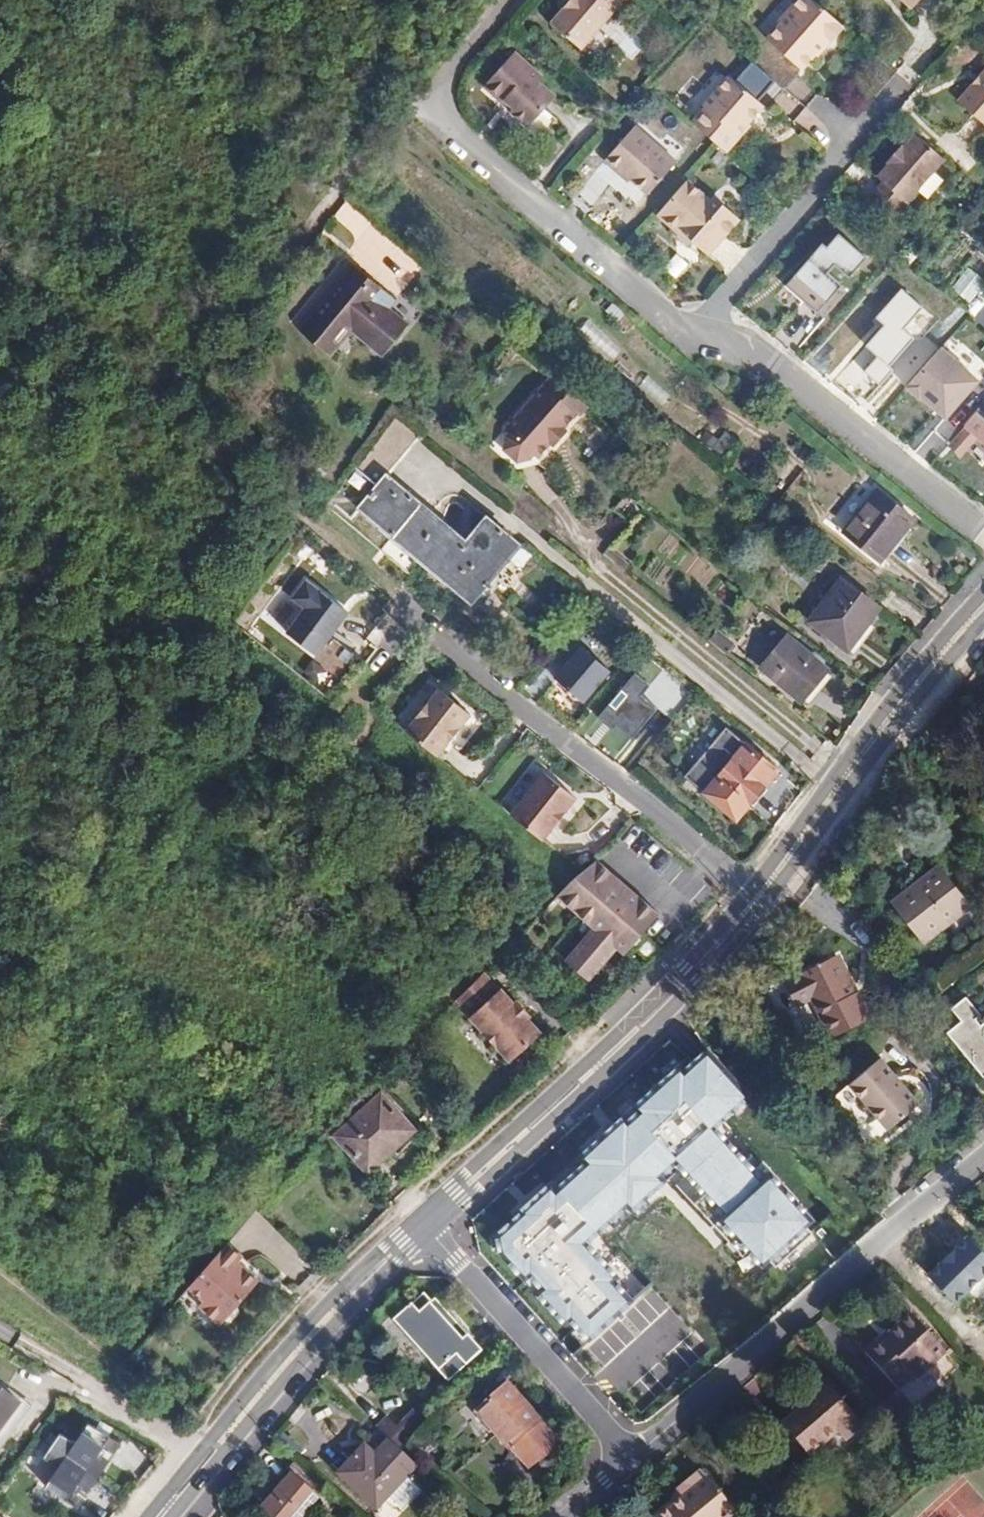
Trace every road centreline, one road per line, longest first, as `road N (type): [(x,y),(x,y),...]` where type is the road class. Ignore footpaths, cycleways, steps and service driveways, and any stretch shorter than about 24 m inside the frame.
road 1 (track): [(308,513),(477,672),(766,908)]
road 2 (tertiary): [(429,1229),(541,1136),(653,1027),(766,908),(777,877)]
road 3 (tertiary): [(777,877),(746,892),(636,1014),(418,1215)]
road 4 (residential): [(510,0),(430,98),(440,118),(670,317),(700,331)]
road 5 (unclassified): [(627,1454),(983,1157)]
road 6 (tertiary): [(418,1215),(260,1381),(149,1516)]
road 7 (tertiary): [(172,1516),(282,1382),(429,1229)]
road 8 (residential): [(700,331),(749,348),(983,530)]
road 9 (tertiary): [(777,877),(983,615)]
road 10 (residential): [(904,86),(700,331)]
road 11 (residential): [(429,1229),(627,1454)]

